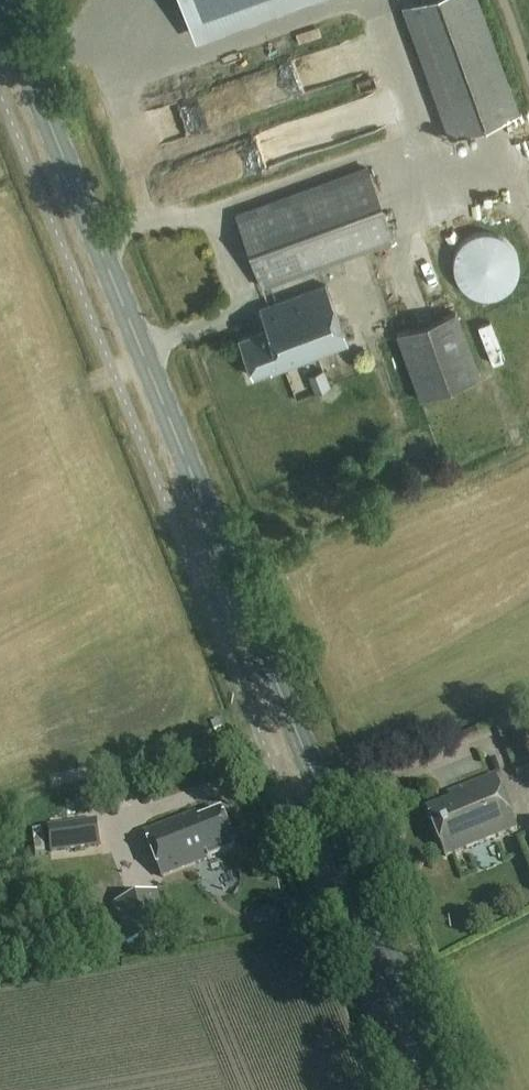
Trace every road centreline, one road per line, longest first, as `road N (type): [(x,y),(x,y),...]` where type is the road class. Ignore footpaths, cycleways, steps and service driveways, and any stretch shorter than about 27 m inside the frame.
road 1 (primary): [(441,1089),(0,3)]
road 2 (track): [(294,726),(65,775),(0,804)]

